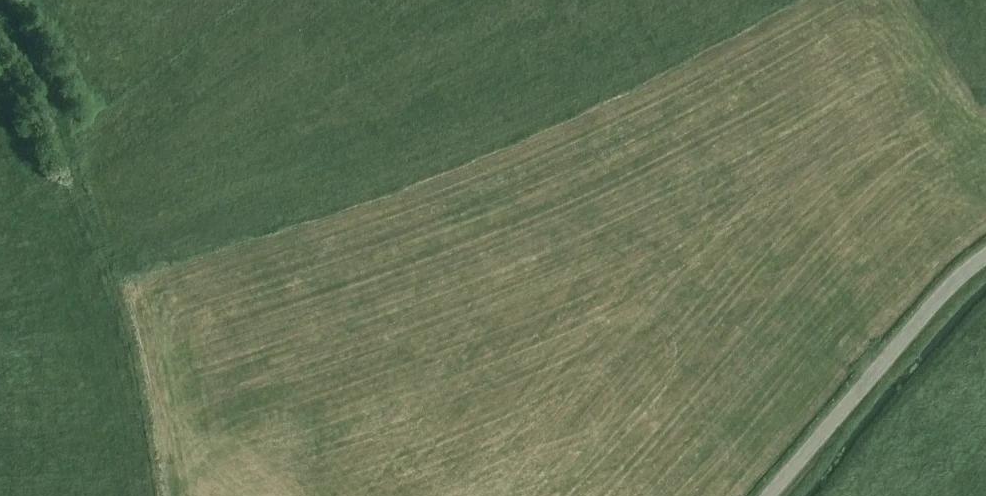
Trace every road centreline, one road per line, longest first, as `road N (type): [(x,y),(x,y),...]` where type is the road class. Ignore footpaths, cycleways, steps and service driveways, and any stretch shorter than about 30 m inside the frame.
road 1 (track): [(0,23),(49,86),(118,271),(165,495)]
road 2 (unclassified): [(778,495),(943,308),(985,276)]

